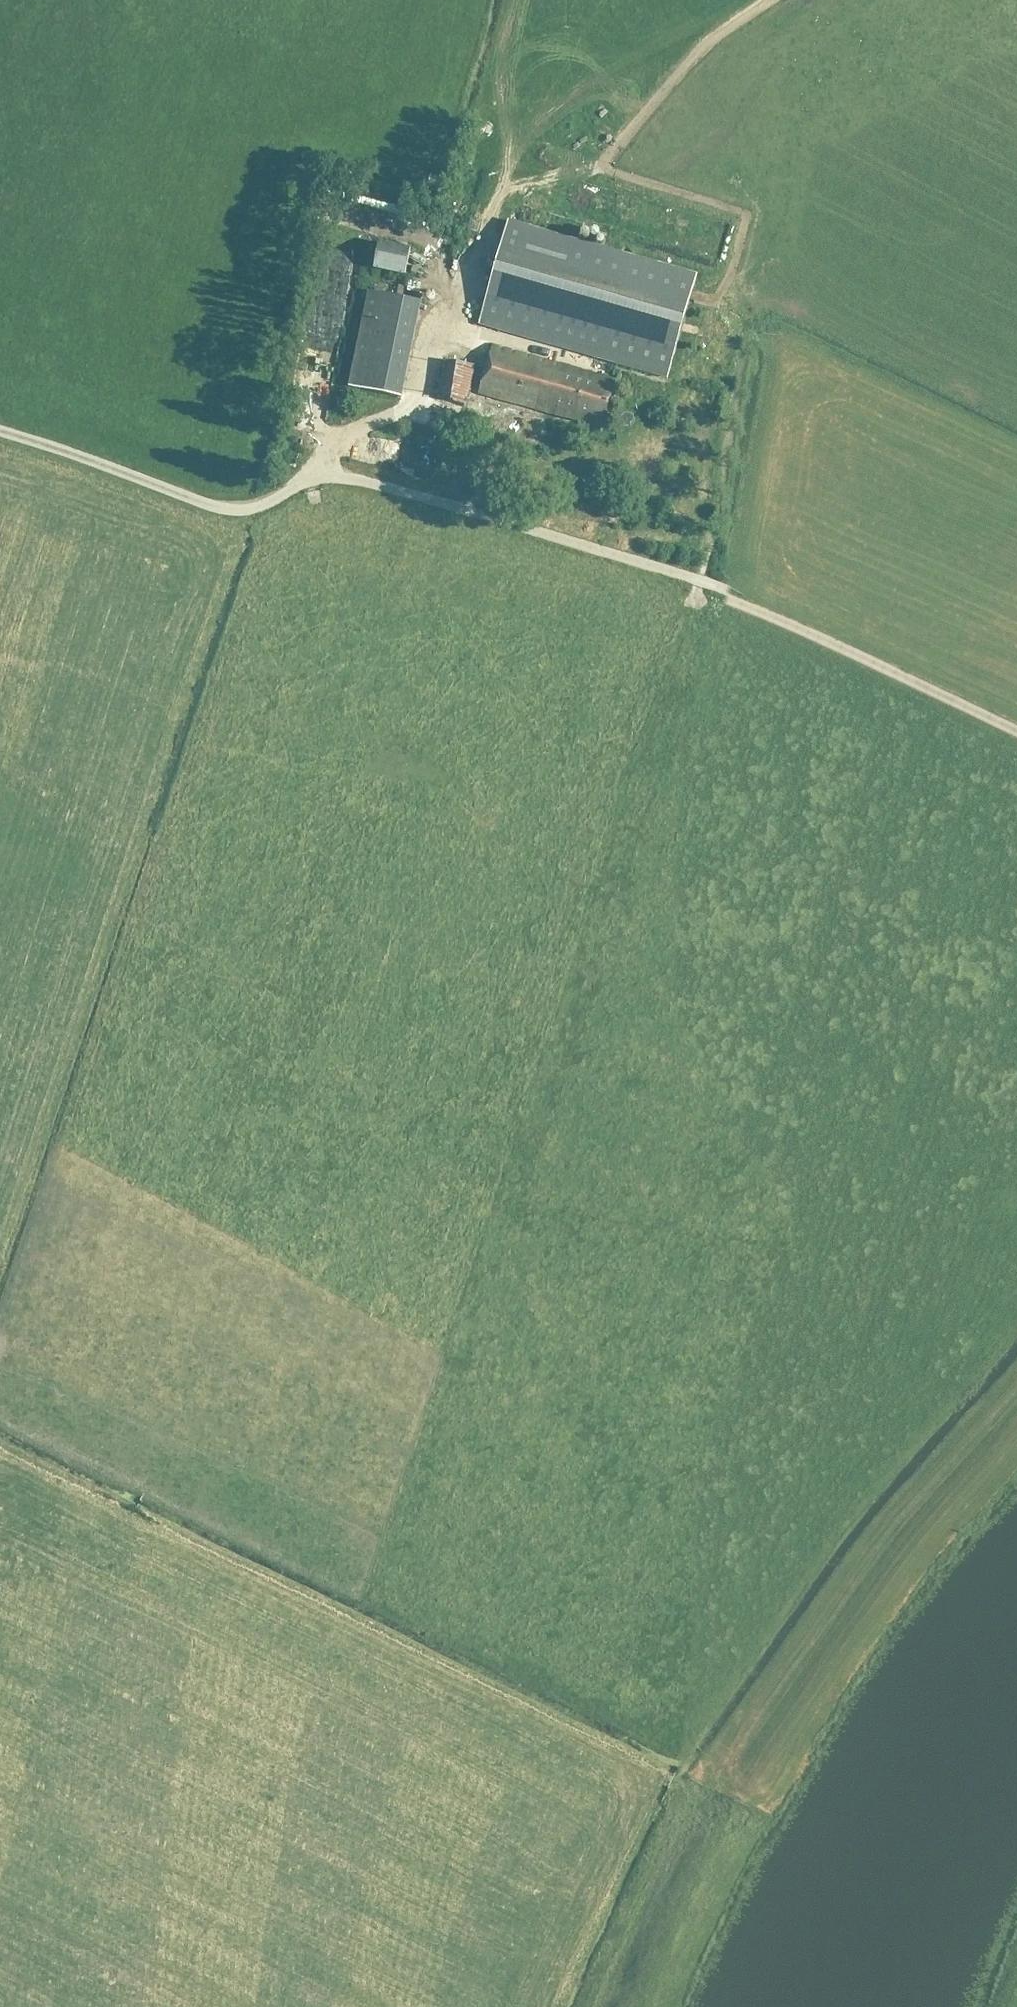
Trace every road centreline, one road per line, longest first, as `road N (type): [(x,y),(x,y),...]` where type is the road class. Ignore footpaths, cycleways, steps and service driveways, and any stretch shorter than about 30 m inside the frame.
road 1 (unclassified): [(0,433),(233,510),(325,479),(356,479),(736,593),(1016,723)]
road 2 (track): [(722,292),(746,218),(599,170),(709,44),(772,0)]

